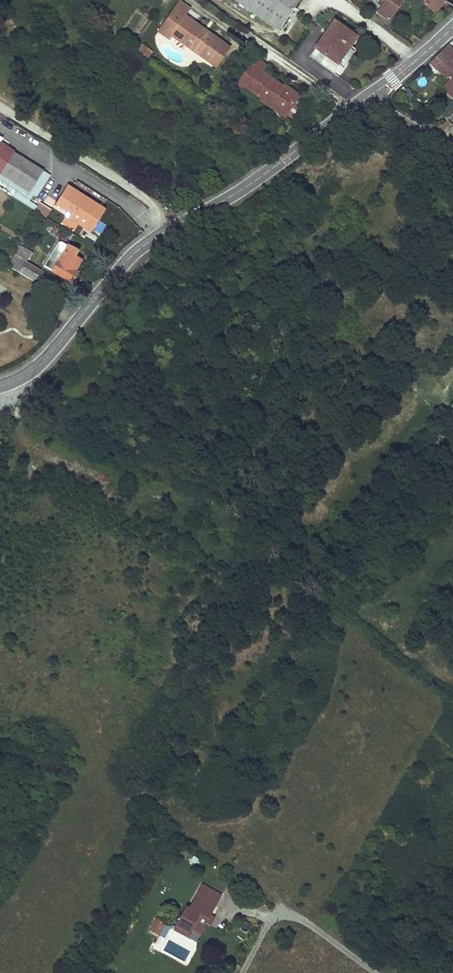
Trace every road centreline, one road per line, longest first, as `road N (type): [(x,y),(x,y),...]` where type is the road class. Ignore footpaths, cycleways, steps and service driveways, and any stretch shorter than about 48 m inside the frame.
road 1 (residential): [(0,387),(37,367),(135,253),(180,224)]
road 2 (residential): [(180,224),(250,184),(370,96)]
road 3 (residential): [(180,224),(0,106)]

